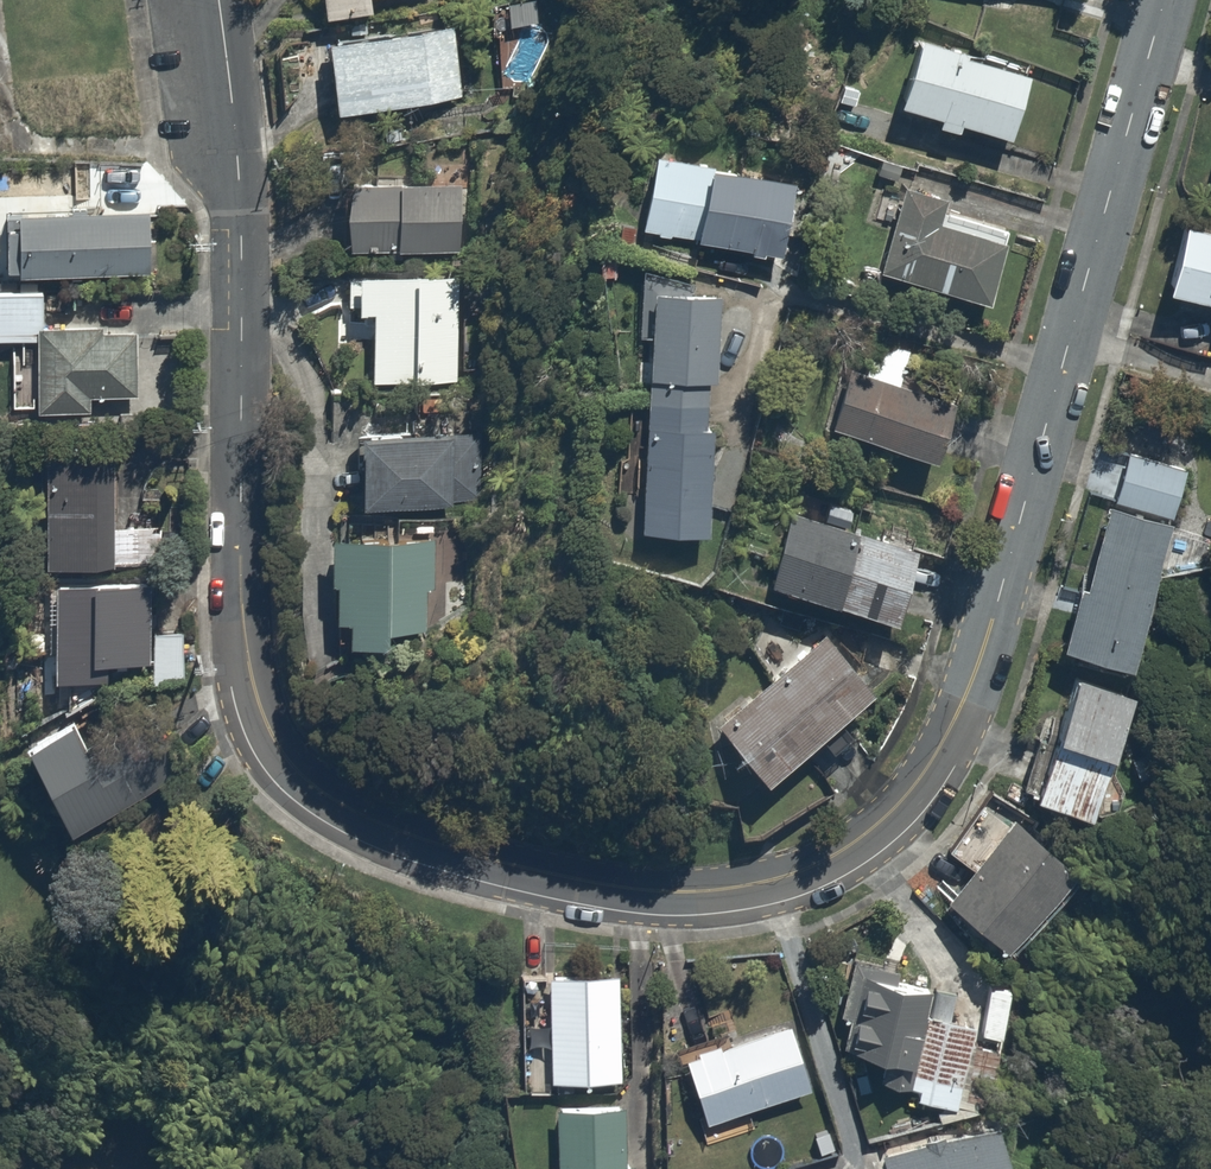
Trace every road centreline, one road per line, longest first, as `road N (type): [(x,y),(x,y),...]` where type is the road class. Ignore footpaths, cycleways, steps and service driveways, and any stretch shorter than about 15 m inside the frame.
road 1 (residential): [(1162,0),(992,625),(948,734),(879,825),(835,856),(779,878),(667,892),(555,876),(410,836),(316,787),(270,731),(246,645),(242,574),(242,245),(220,0)]

